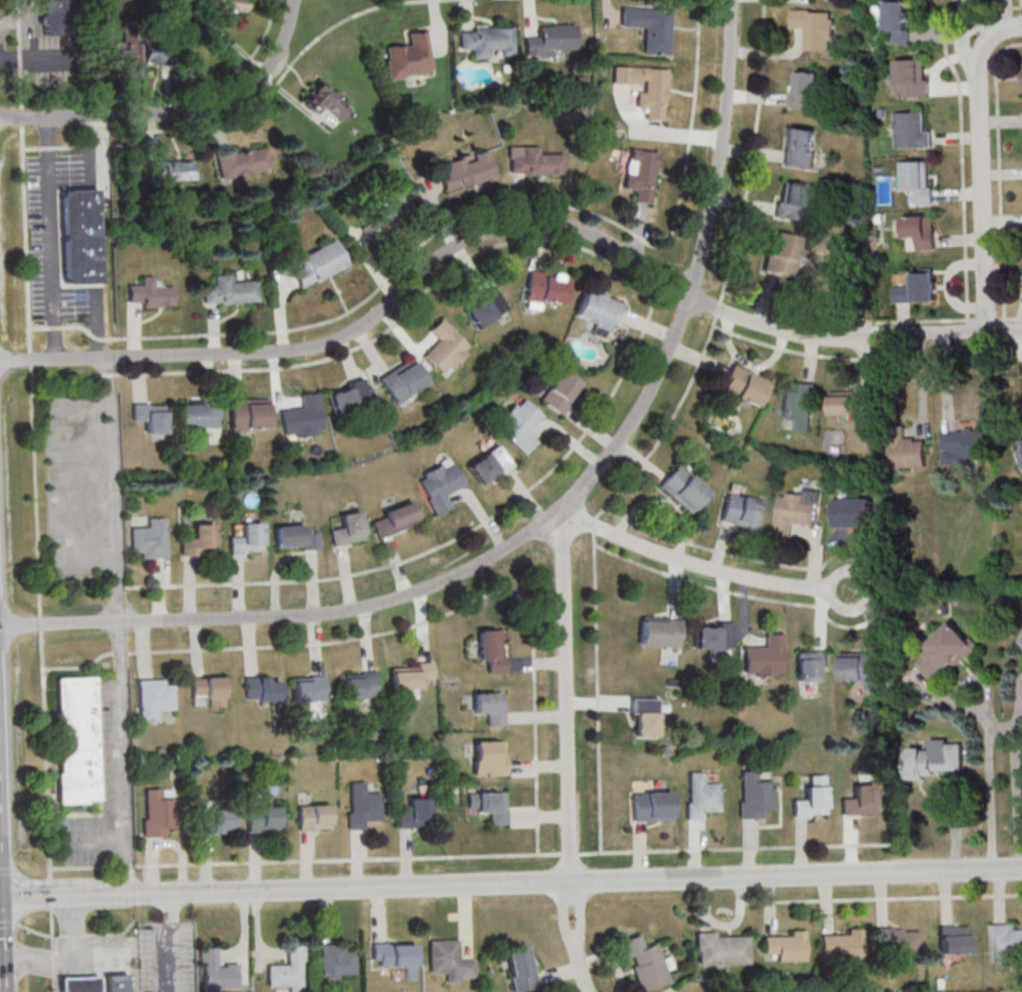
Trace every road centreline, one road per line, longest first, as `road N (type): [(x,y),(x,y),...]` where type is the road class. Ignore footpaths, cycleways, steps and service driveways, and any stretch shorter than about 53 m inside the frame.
road 1 (residential): [(1021,331),(829,339),(783,331),(717,311),(595,239),(539,223),(454,248),(366,325),(312,349),(0,363)]
road 2 (residential): [(568,664),(560,513),(640,416),(692,296),(717,185),(733,0)]
road 3 (residential): [(560,513),(484,564),(359,610),(0,627)]
road 4 (residential): [(1021,866),(571,881)]
road 5 (residential): [(0,120),(211,108),(275,62),(294,0)]
road 6 (residential): [(571,881),(233,889)]
road 7 (residential): [(986,332),(976,89),(984,49)]
road 8 (residential): [(827,589),(678,561),(560,513)]
road 9 (residential): [(233,889),(0,896)]
road 10 (residential): [(571,881),(568,664)]
road 11 (residential): [(576,944),(582,932),(571,881),(564,904),(576,944)]
road 12 (residential): [(827,589),(852,610),(871,594),(865,576),(852,569),(837,573),(827,589)]

